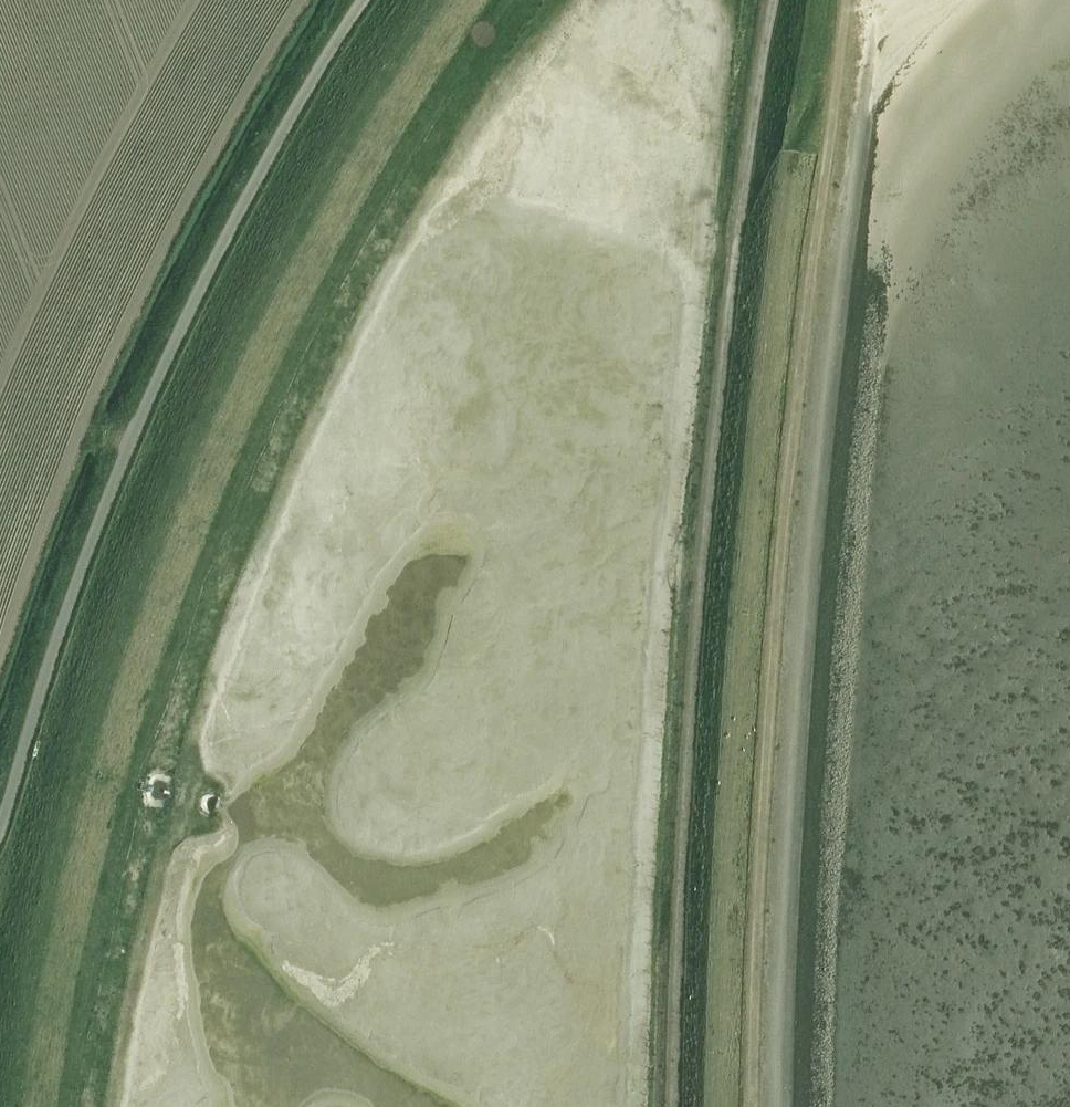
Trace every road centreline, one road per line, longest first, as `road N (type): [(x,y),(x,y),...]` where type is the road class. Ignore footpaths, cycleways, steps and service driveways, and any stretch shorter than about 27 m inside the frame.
road 1 (unclassified): [(671,1106),(690,668),(734,206),(770,0)]
road 2 (unclassified): [(0,822),(147,407),(275,139),(363,0)]

